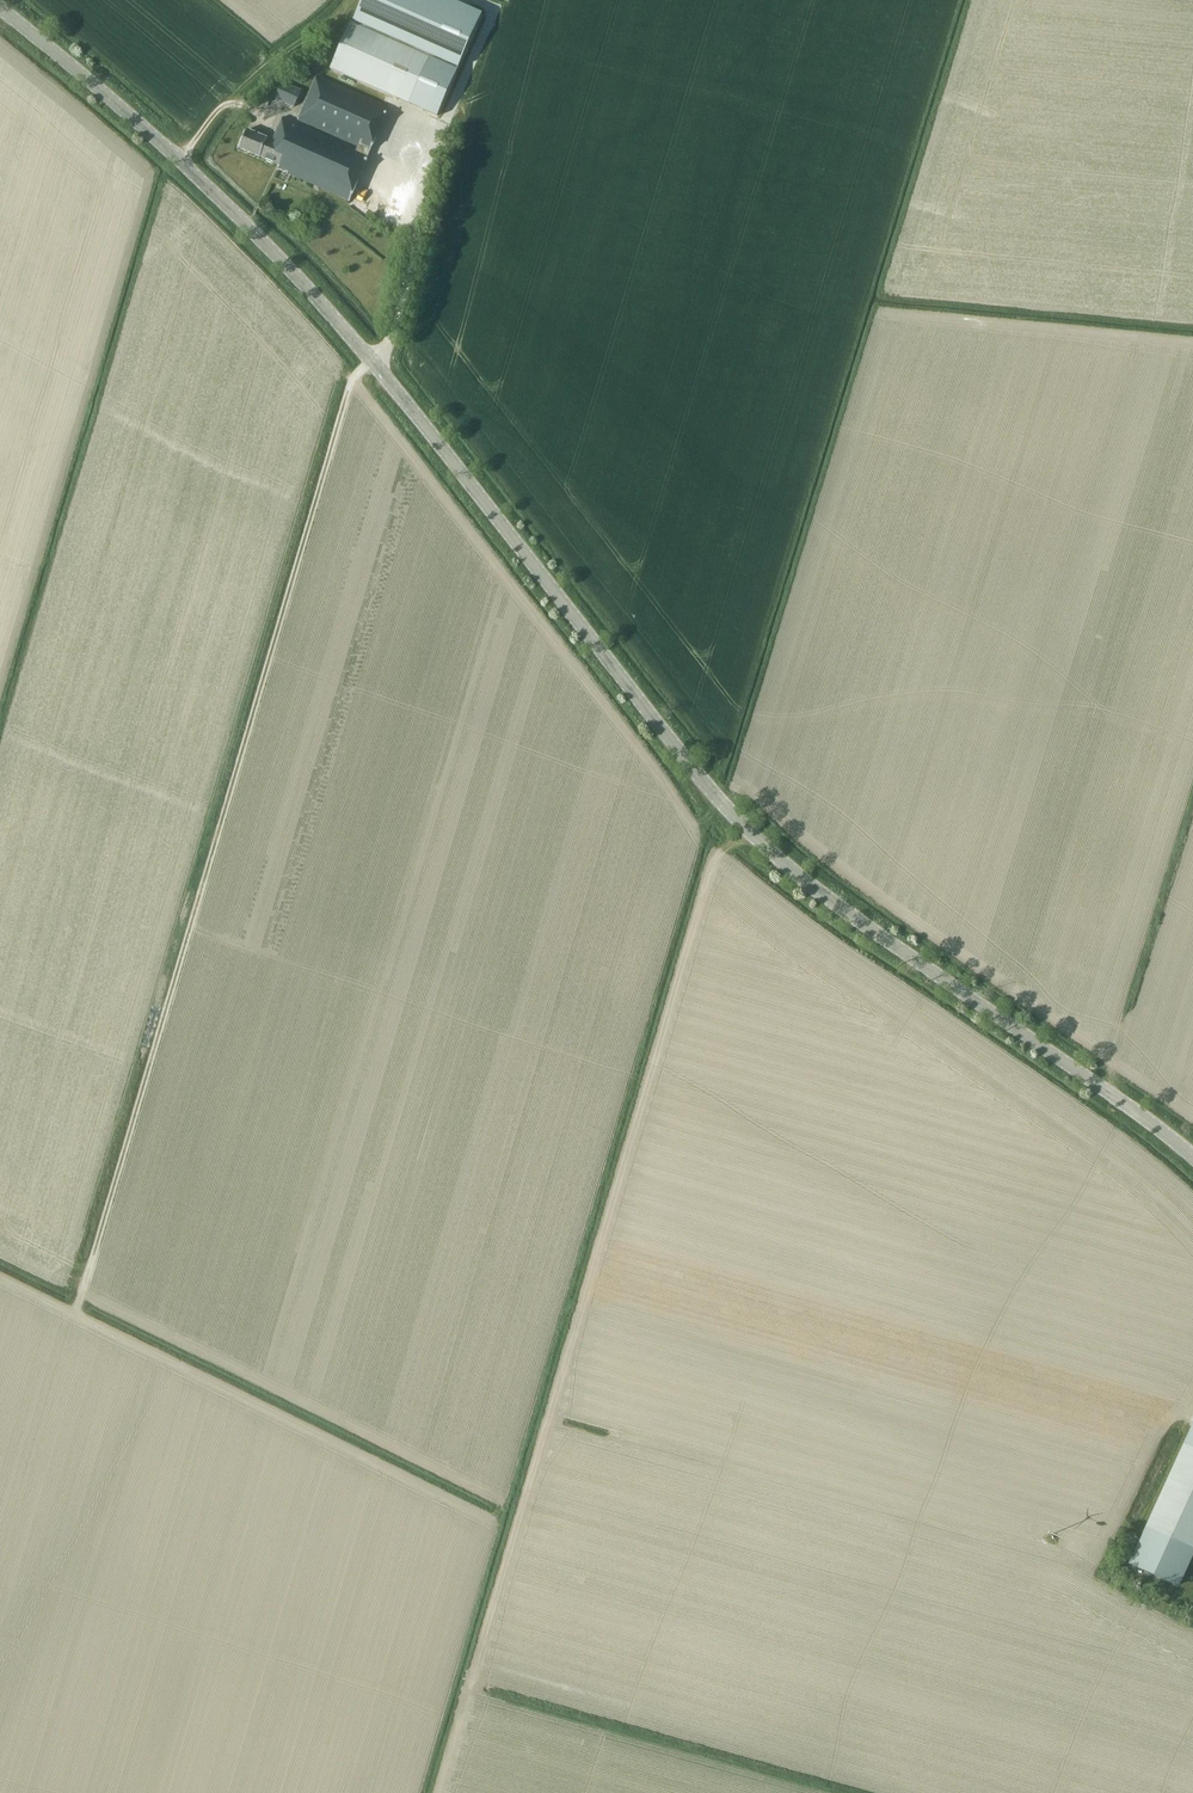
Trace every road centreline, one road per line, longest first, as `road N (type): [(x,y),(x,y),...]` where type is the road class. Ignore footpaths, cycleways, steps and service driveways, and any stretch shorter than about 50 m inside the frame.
road 1 (tertiary): [(1192,1157),(780,863),(719,800),(289,266),(0,9)]

